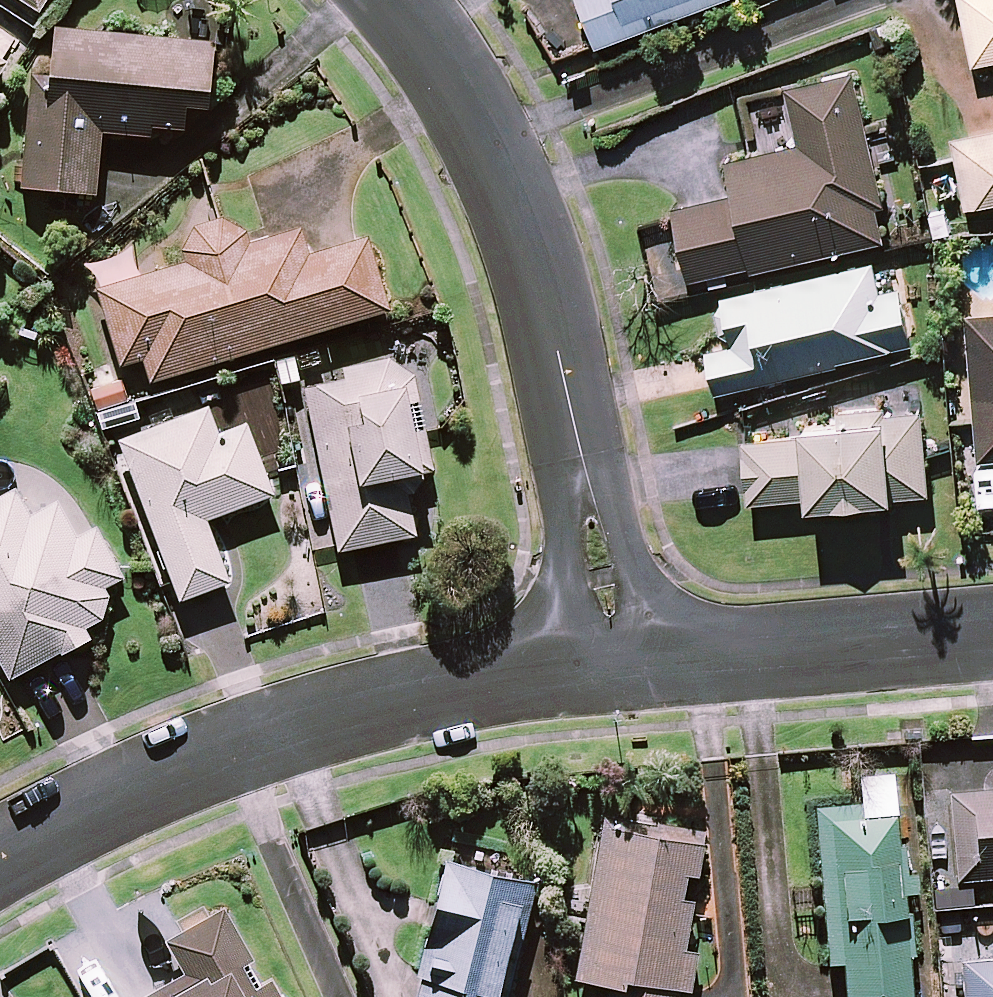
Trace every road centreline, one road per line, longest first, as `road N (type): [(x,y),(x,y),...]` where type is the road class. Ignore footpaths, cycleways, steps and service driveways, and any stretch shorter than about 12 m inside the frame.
road 1 (residential): [(391,0),(442,67),(550,309),(596,483),(617,661)]
road 2 (residential): [(617,661),(440,689),(291,725),(146,781),(0,855)]
road 3 (residential): [(992,633),(617,661)]

